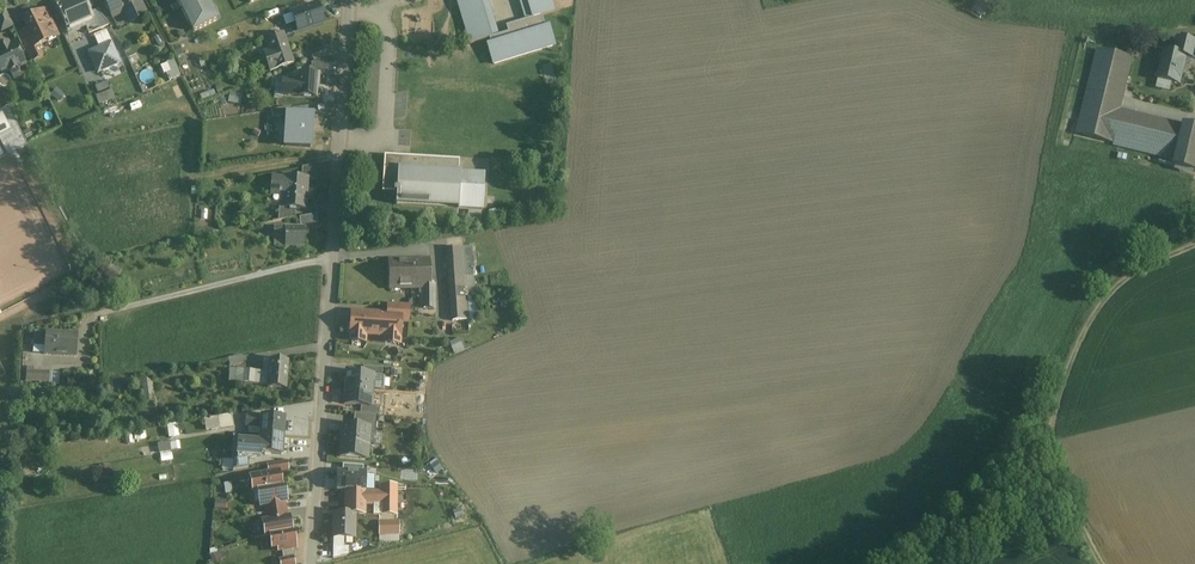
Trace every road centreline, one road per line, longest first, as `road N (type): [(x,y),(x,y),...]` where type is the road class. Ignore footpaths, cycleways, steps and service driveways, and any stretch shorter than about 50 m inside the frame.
road 1 (unclassified): [(348,0),(311,563)]
road 2 (track): [(1102,563),(1051,449),(1062,379),(1104,293),(1132,267),(1194,243)]

